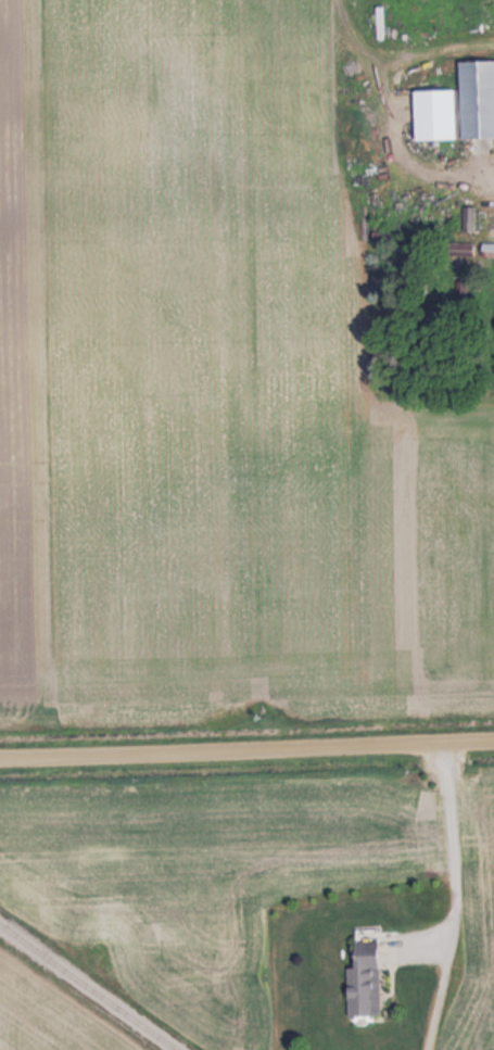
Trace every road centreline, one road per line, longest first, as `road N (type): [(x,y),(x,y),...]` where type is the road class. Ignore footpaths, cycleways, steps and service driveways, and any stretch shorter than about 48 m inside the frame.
road 1 (residential): [(493,745),(0,759)]

